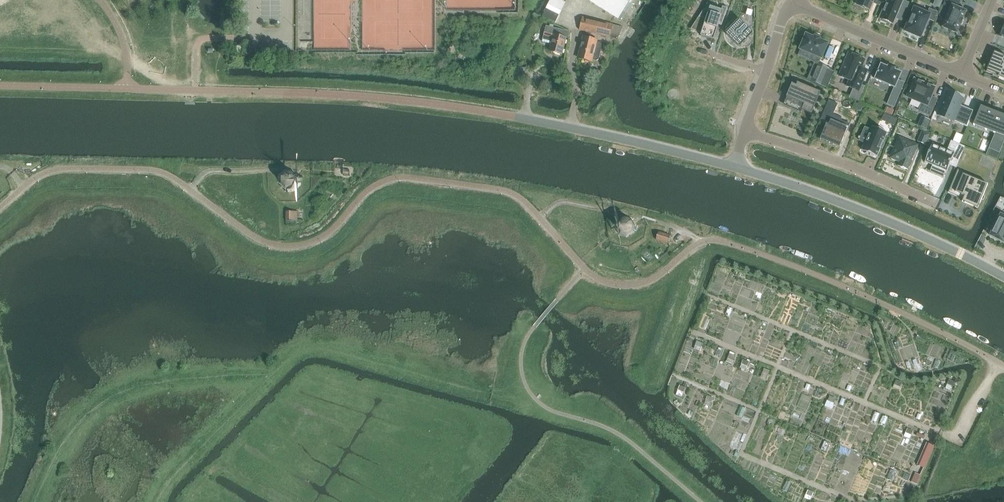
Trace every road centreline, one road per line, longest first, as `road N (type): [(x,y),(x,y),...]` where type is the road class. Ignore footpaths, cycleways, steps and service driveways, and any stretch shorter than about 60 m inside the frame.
road 1 (residential): [(1003,277),(885,222),(735,169)]
road 2 (residential): [(735,169),(507,115)]
road 3 (residential): [(943,207),(746,132)]
road 4 (residential): [(961,69),(796,0)]

